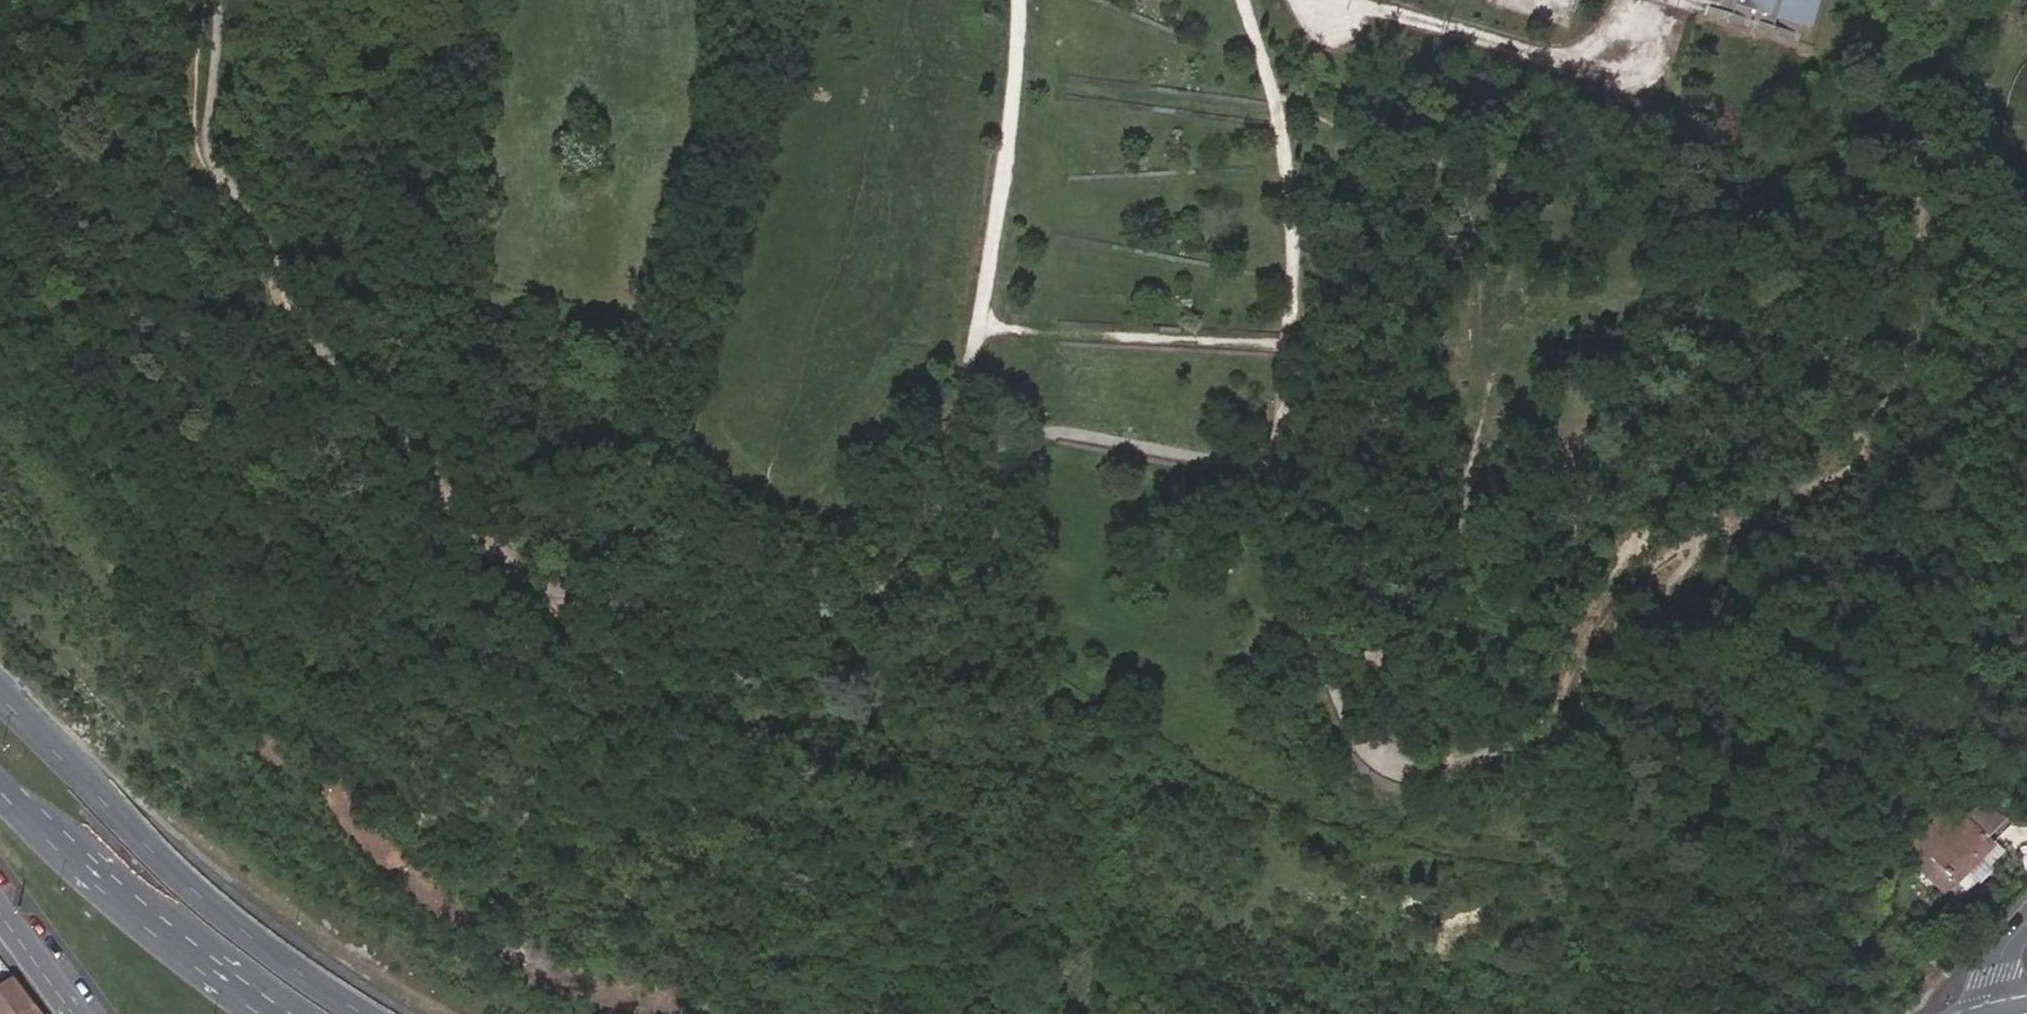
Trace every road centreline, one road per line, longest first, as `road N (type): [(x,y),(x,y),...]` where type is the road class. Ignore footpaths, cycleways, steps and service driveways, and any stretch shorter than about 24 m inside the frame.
road 1 (primary): [(364,1013),(236,927),(0,694)]
road 2 (primary): [(0,788),(275,1013)]
road 3 (tertiary): [(0,914),(73,1013)]

